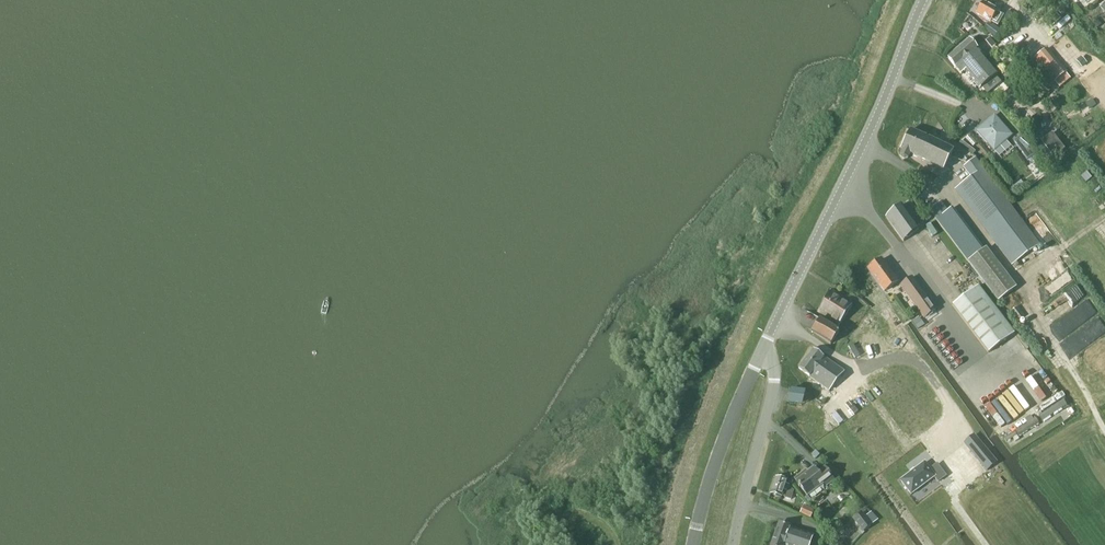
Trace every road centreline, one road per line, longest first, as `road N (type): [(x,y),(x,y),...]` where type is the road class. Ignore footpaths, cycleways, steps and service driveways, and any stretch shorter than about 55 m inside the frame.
road 1 (tertiary): [(763,349),(924,0)]
road 2 (tertiary): [(763,349),(711,474),(693,544)]
road 3 (residential): [(733,544),(774,382),(763,349)]

